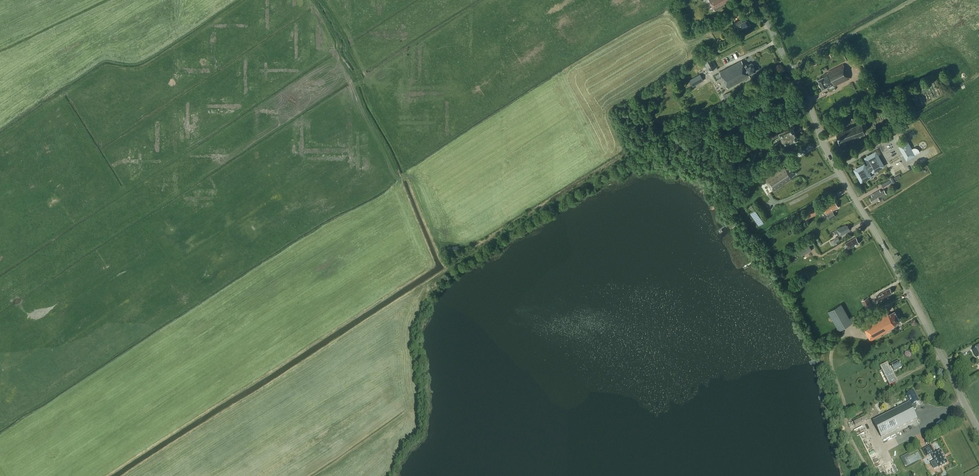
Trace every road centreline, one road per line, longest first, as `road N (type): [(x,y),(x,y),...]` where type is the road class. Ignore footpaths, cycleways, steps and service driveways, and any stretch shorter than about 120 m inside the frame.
road 1 (tertiary): [(978,431),(790,68)]
road 2 (track): [(875,475),(852,439),(831,351),(843,334),(909,293)]

